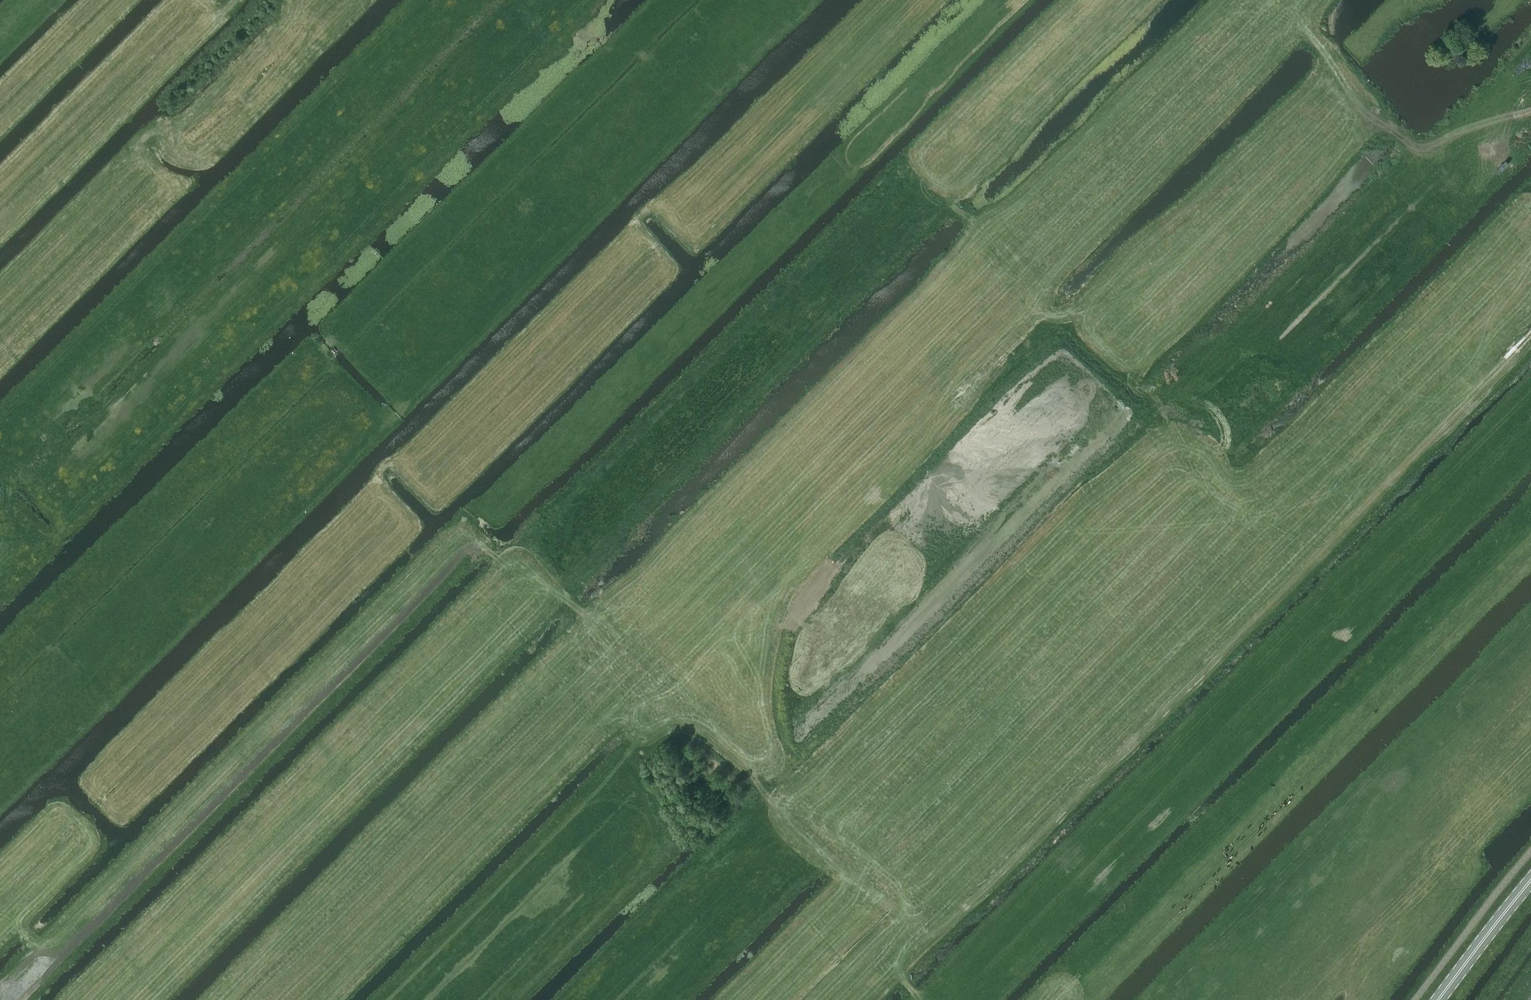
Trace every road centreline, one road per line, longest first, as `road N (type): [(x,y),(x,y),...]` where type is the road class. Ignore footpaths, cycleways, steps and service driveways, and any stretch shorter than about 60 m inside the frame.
road 1 (track): [(941,934),(1530,340)]
road 2 (track): [(920,999),(904,968),(941,934),(907,927),(797,828)]
road 3 (secondary): [(1438,999),(1530,880)]

